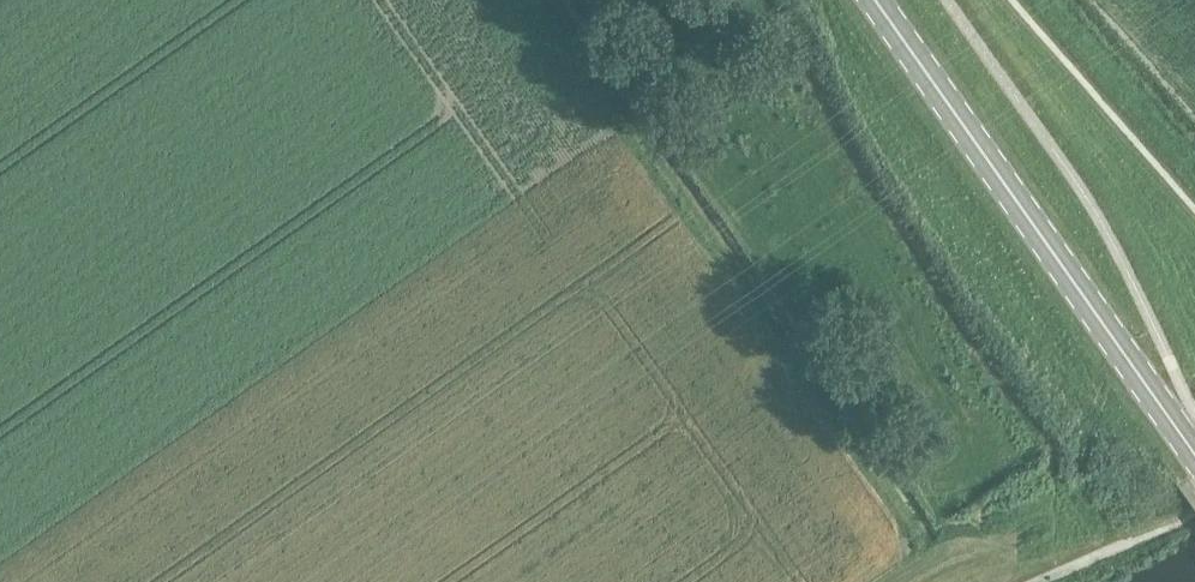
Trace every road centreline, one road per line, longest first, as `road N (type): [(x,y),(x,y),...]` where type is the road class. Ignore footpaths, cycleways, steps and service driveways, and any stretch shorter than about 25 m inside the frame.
road 1 (secondary): [(1194,445),(878,0)]

